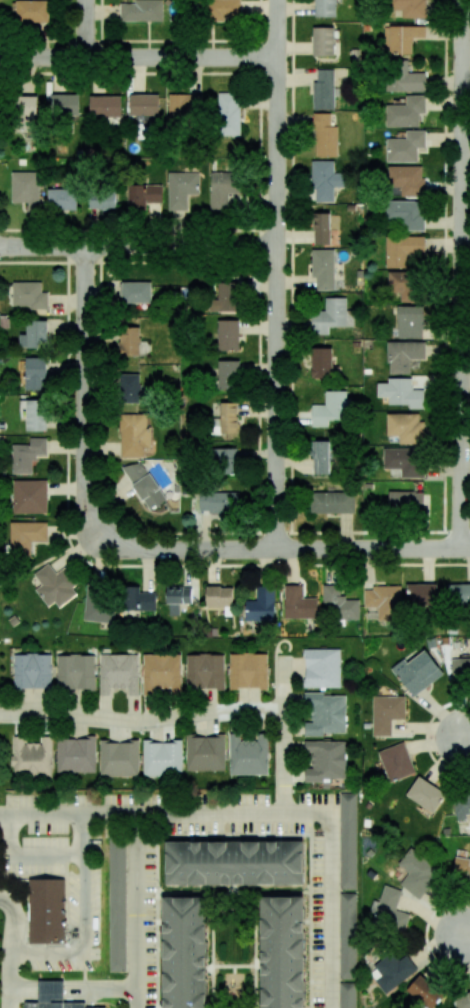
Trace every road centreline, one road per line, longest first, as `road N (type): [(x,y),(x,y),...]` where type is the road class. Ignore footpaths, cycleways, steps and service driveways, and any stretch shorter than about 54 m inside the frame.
road 1 (residential): [(276,549),(278,0)]
road 2 (residential): [(461,549),(463,0)]
road 3 (residential): [(110,527),(159,549),(469,549)]
road 4 (residential): [(110,527),(85,477),(86,246)]
road 5 (residential): [(0,712),(139,722),(284,710)]
road 6 (residential): [(0,814),(284,814)]
road 7 (residential): [(0,57),(278,57)]
road 8 (residential): [(0,246),(277,246)]
road 9 (residential): [(284,814),(283,656)]

